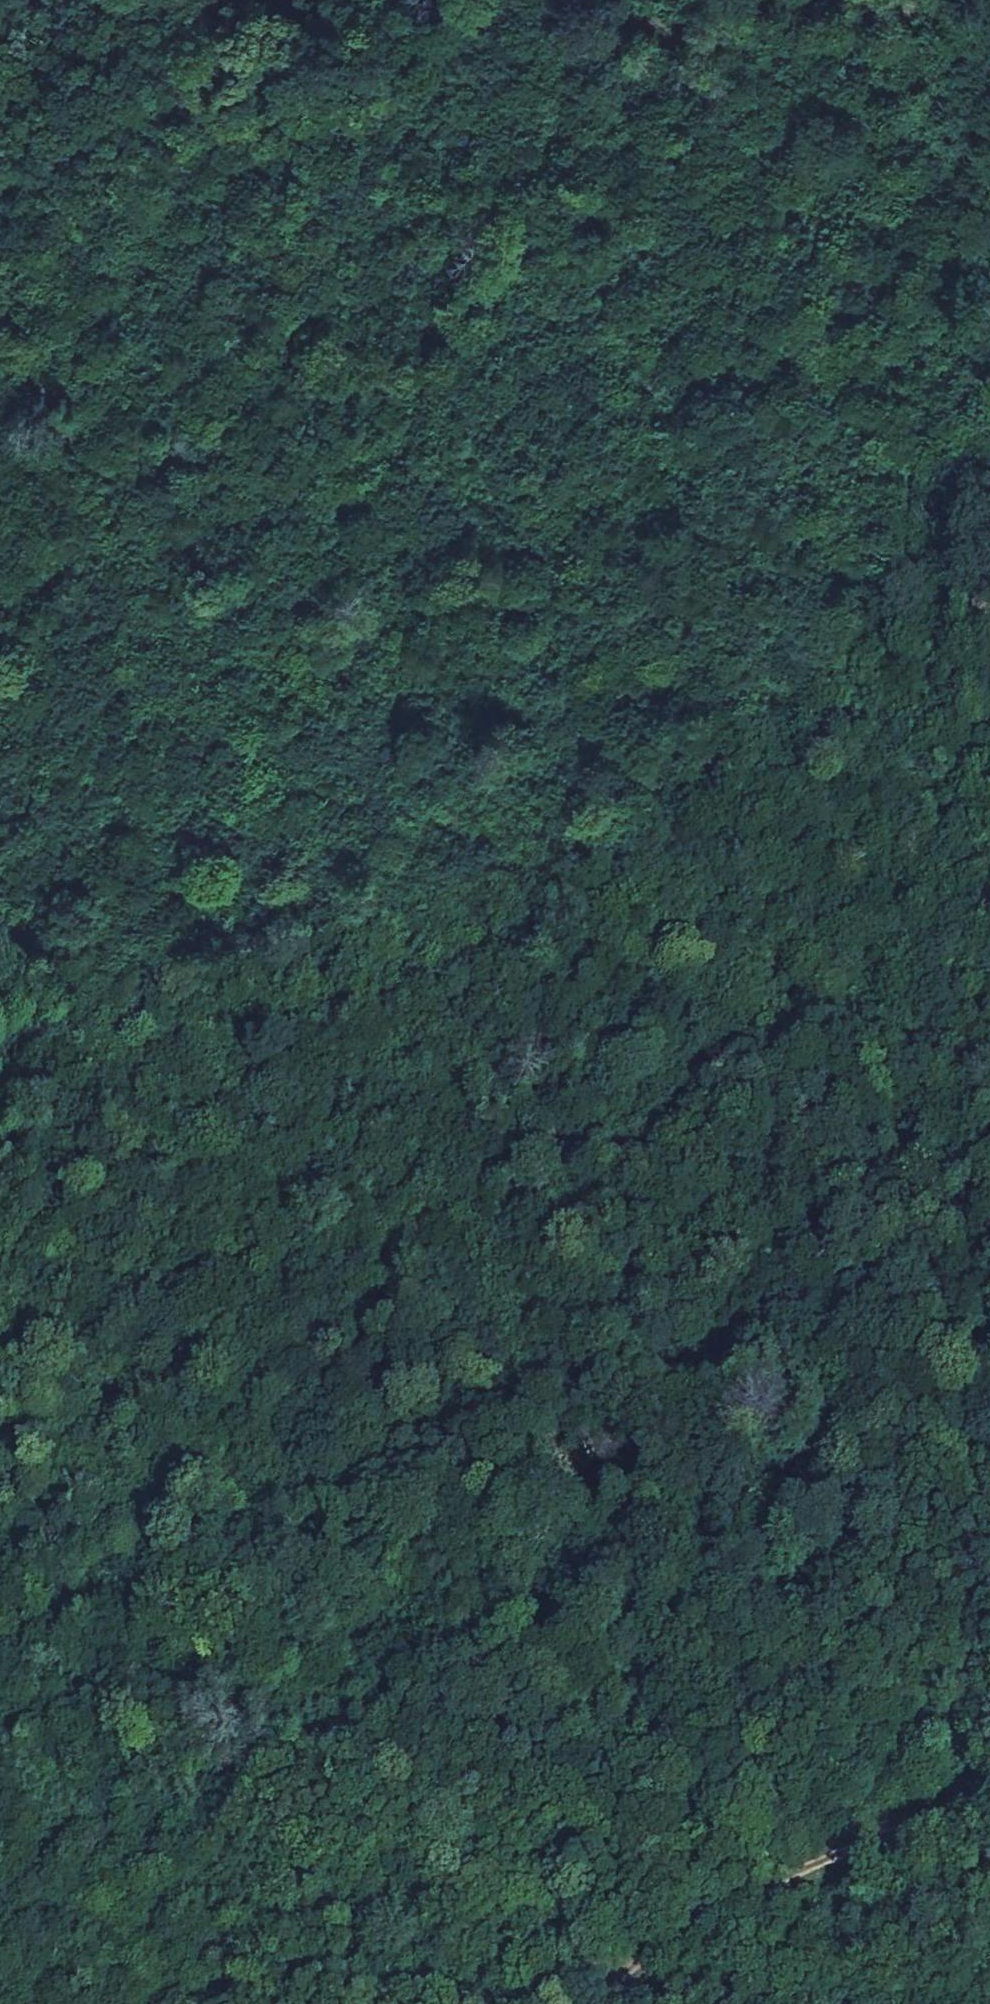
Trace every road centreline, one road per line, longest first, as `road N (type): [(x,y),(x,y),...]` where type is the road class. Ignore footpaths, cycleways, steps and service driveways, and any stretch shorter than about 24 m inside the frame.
road 1 (track): [(432,945),(989,665)]
road 2 (track): [(989,1787),(730,1912),(609,2003)]

